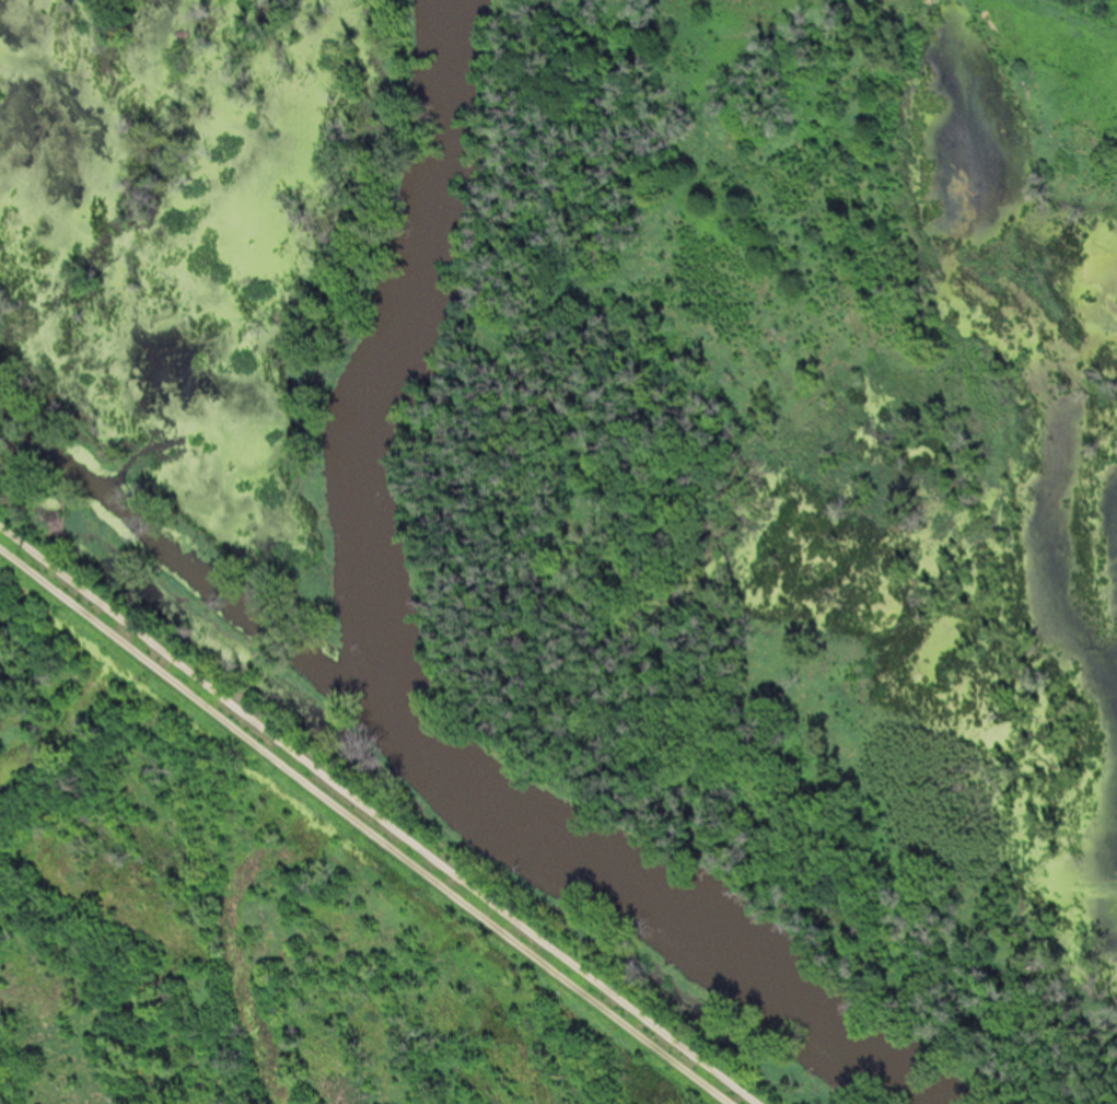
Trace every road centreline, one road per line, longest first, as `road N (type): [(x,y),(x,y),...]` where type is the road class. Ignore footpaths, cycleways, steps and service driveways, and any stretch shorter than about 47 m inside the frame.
road 1 (residential): [(765,1103),(644,1022),(0,533)]

